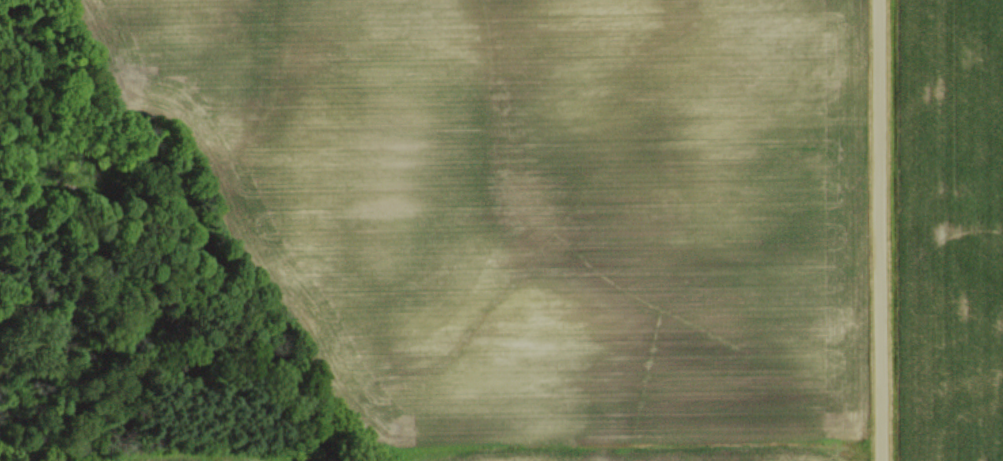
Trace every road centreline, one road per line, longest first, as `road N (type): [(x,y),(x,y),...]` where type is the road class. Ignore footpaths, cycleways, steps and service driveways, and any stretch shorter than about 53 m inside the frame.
road 1 (residential): [(878,460),(875,0)]

